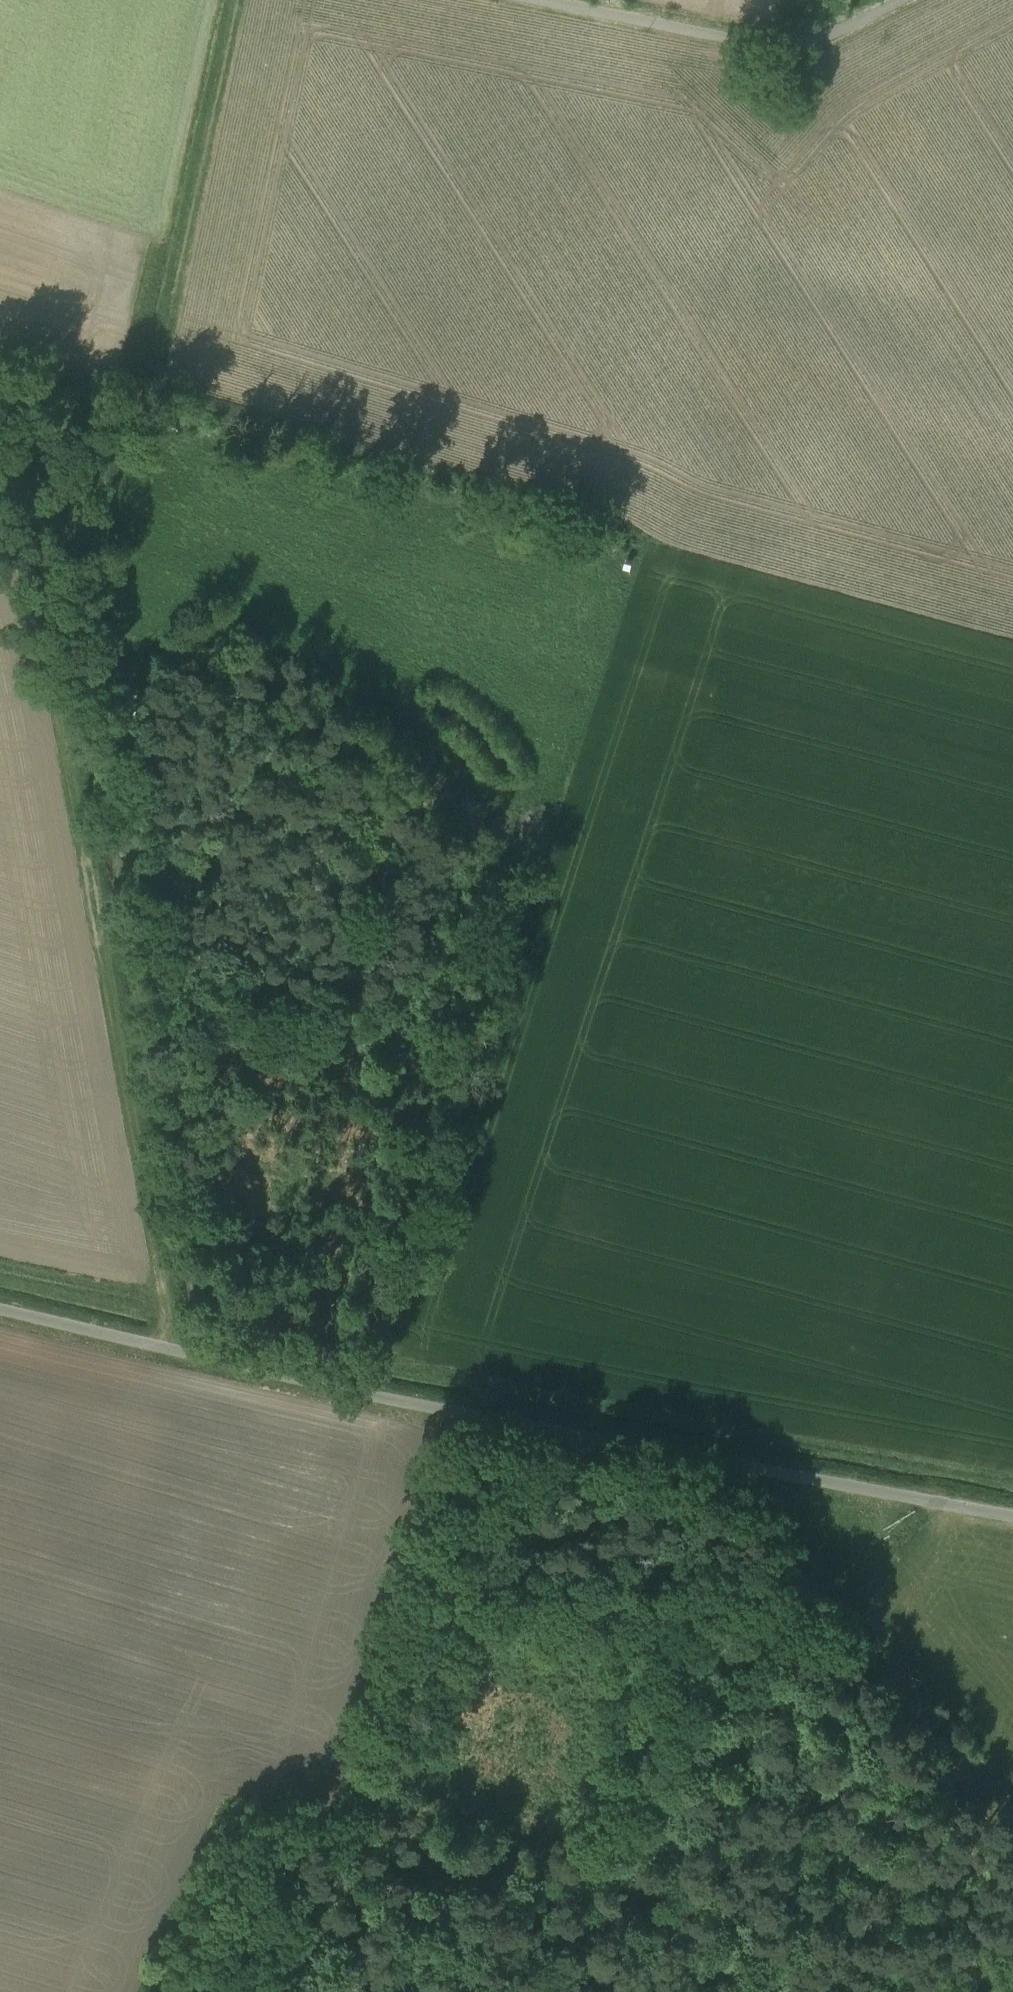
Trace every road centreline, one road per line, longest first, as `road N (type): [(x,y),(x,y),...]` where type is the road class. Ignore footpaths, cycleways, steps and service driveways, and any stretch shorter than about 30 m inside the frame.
road 1 (unclassified): [(1012,1505),(651,1436),(0,1293)]
road 2 (unclassified): [(877,0),(843,17),(758,25),(597,0)]

